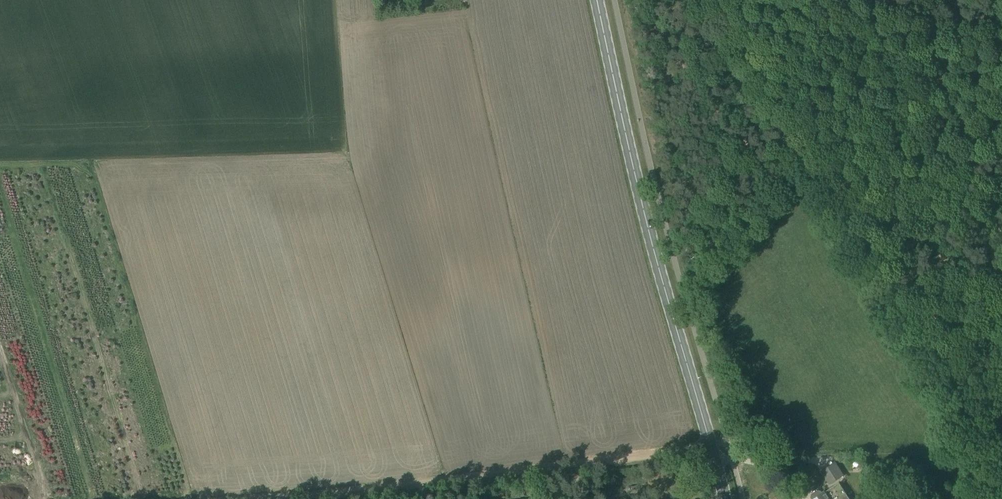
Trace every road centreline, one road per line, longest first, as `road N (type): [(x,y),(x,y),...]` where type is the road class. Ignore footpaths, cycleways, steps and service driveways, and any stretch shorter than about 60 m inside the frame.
road 1 (primary): [(726,498),(644,218),(598,0)]
road 2 (track): [(980,498),(970,462),(995,248),(1001,25)]
road 3 (track): [(726,443),(271,498)]
road 4 (track): [(861,0),(1001,25)]

